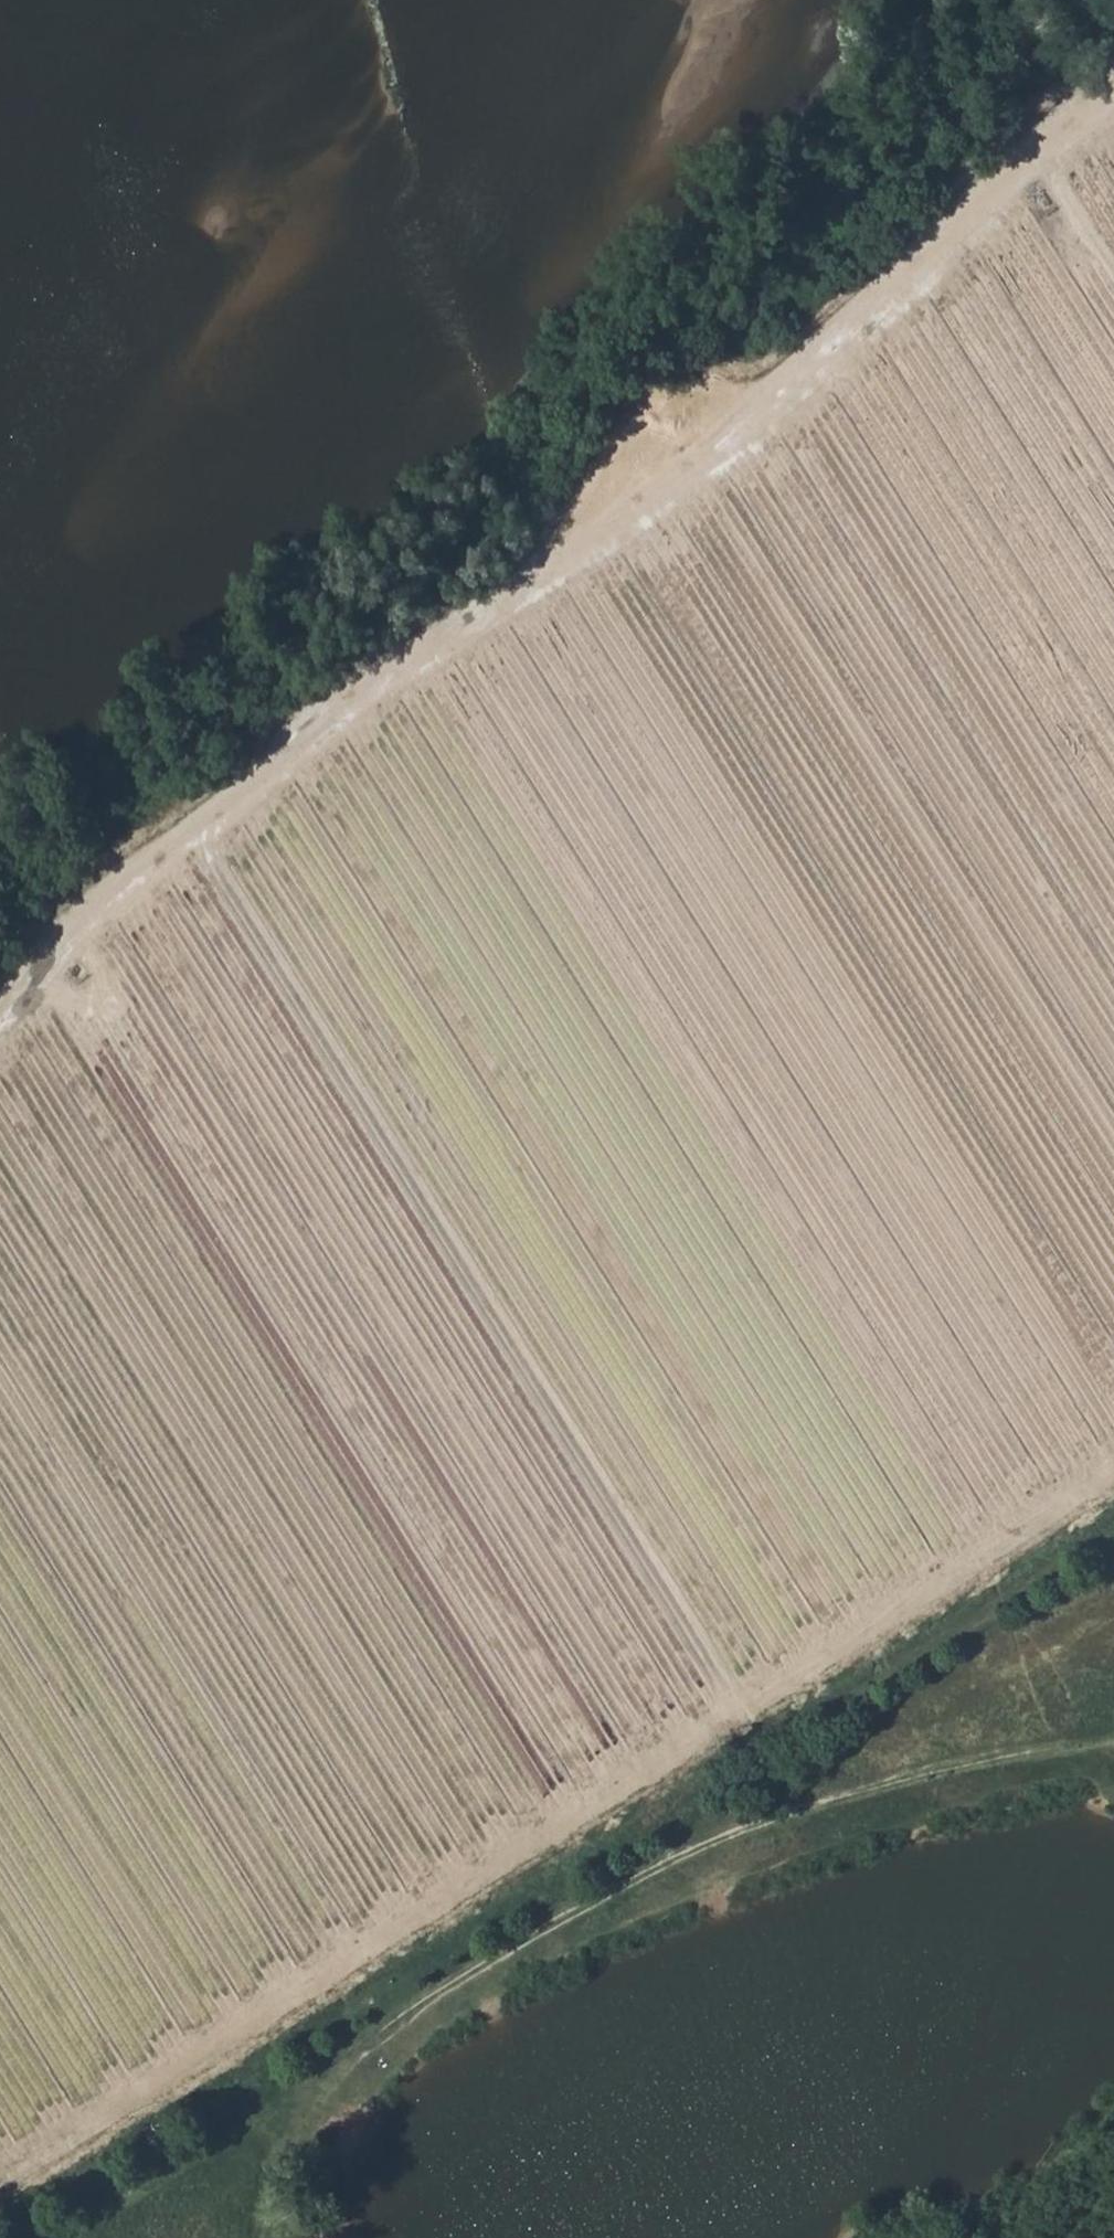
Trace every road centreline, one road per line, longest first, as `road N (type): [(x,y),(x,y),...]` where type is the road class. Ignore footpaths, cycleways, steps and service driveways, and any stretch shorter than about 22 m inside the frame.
road 1 (track): [(1113,100),(103,889),(0,983)]
road 2 (track): [(1113,268),(1042,158)]

